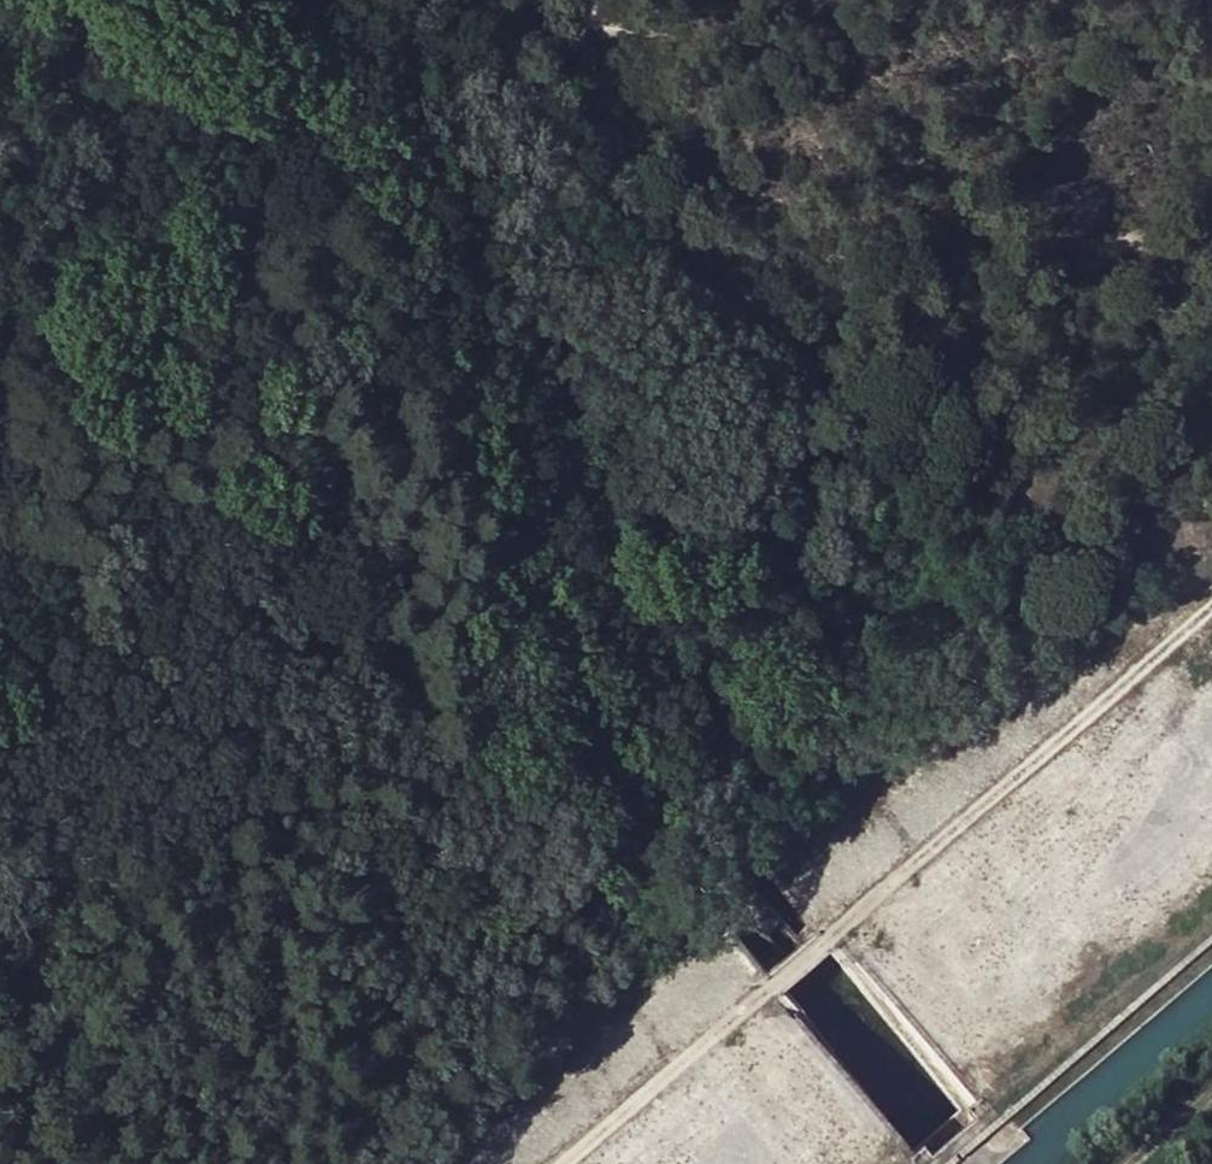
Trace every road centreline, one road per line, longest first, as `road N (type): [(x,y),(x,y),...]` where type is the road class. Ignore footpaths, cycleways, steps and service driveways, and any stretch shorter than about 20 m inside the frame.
road 1 (track): [(568,1163),(1211,612)]

